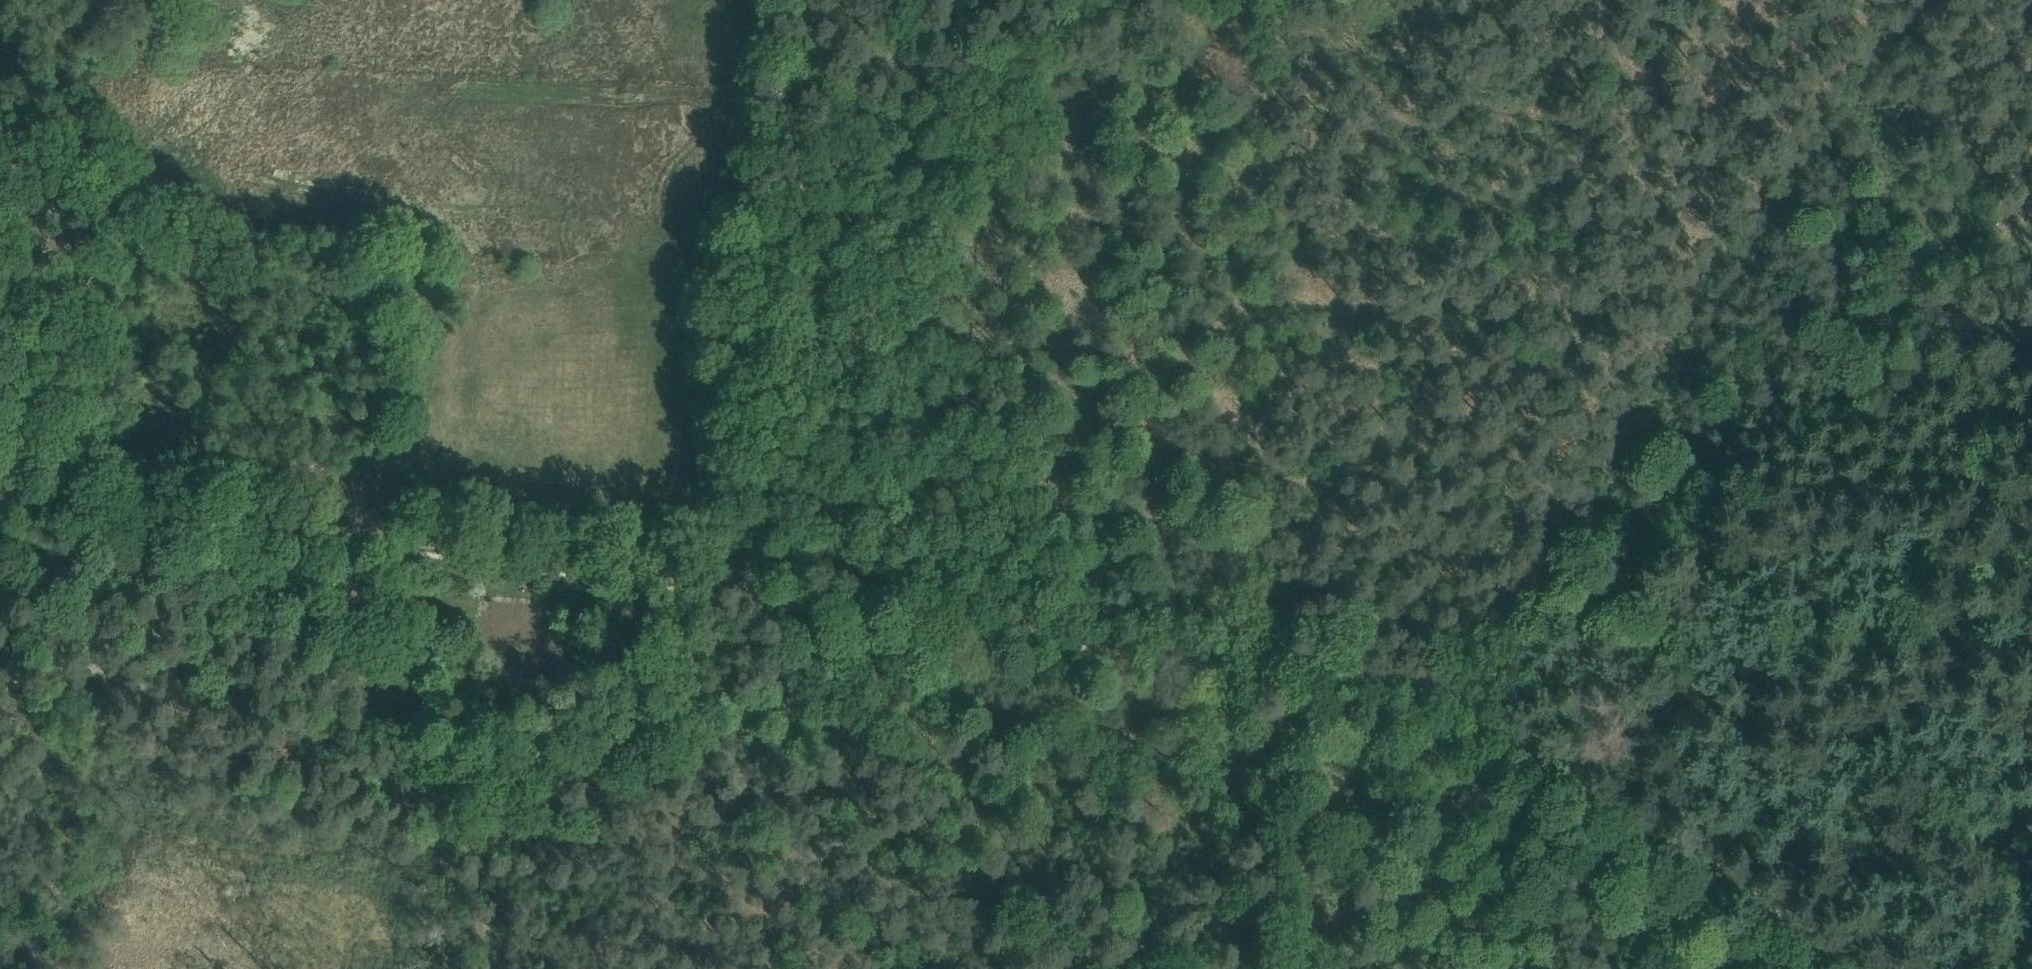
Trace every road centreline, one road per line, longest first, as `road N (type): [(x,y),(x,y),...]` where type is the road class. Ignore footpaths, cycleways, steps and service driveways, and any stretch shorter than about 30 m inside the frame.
road 1 (track): [(0,469),(452,525),(845,589),(1056,607),(1290,646),(1433,659),(1515,690),(1753,841),(1884,968)]
road 2 (track): [(1492,681),(1614,433),(1913,0)]

